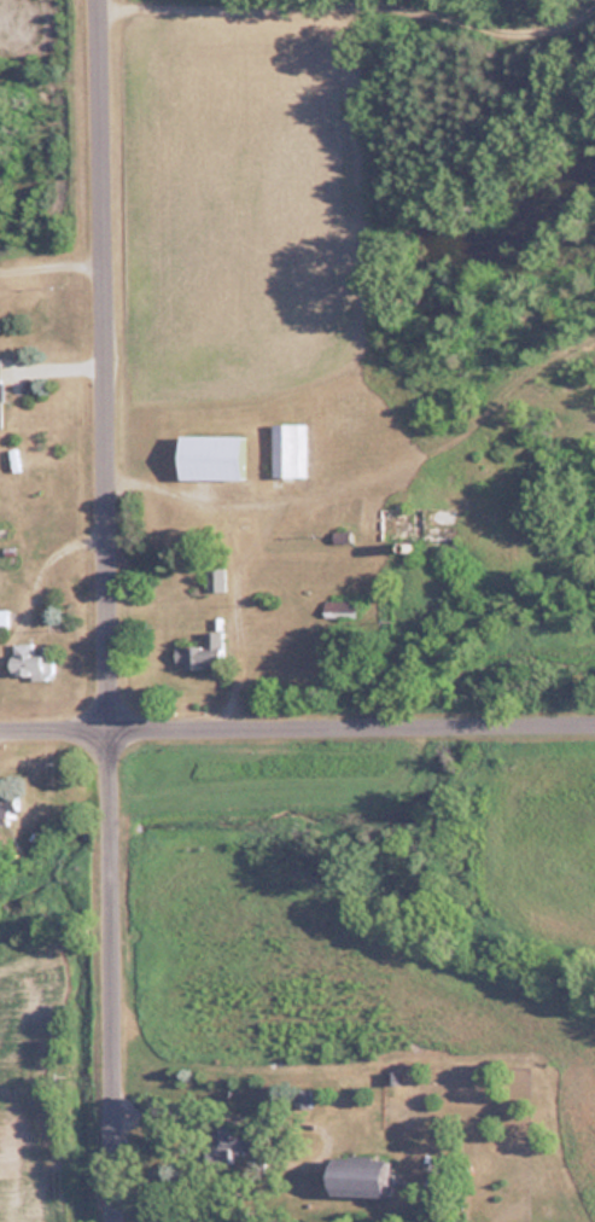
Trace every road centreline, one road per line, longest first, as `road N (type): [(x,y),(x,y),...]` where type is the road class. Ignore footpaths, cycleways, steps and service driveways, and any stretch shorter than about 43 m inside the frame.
road 1 (residential): [(118,1221),(107,0)]
road 2 (residential): [(0,736),(594,728)]
road 3 (track): [(594,350),(552,377),(443,473),(362,517),(328,524),(109,489)]

